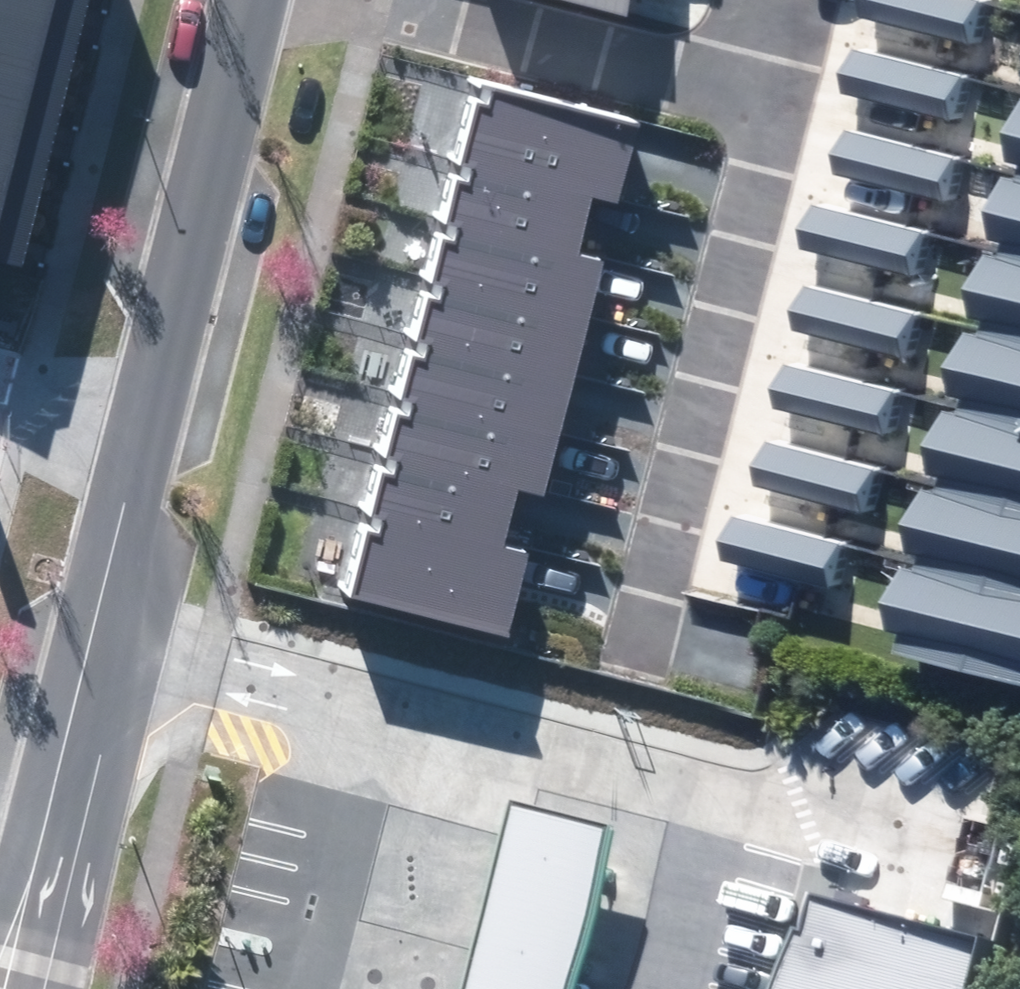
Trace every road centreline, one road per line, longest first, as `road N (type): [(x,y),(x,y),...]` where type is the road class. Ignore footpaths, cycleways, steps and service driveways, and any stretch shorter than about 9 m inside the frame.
road 1 (residential): [(95,631),(255,0)]
road 2 (residential): [(728,95),(755,138),(640,654)]
road 3 (residential): [(361,0),(728,95)]
road 4 (residential): [(95,631),(34,988)]
road 5 (residential): [(0,906),(95,631)]

